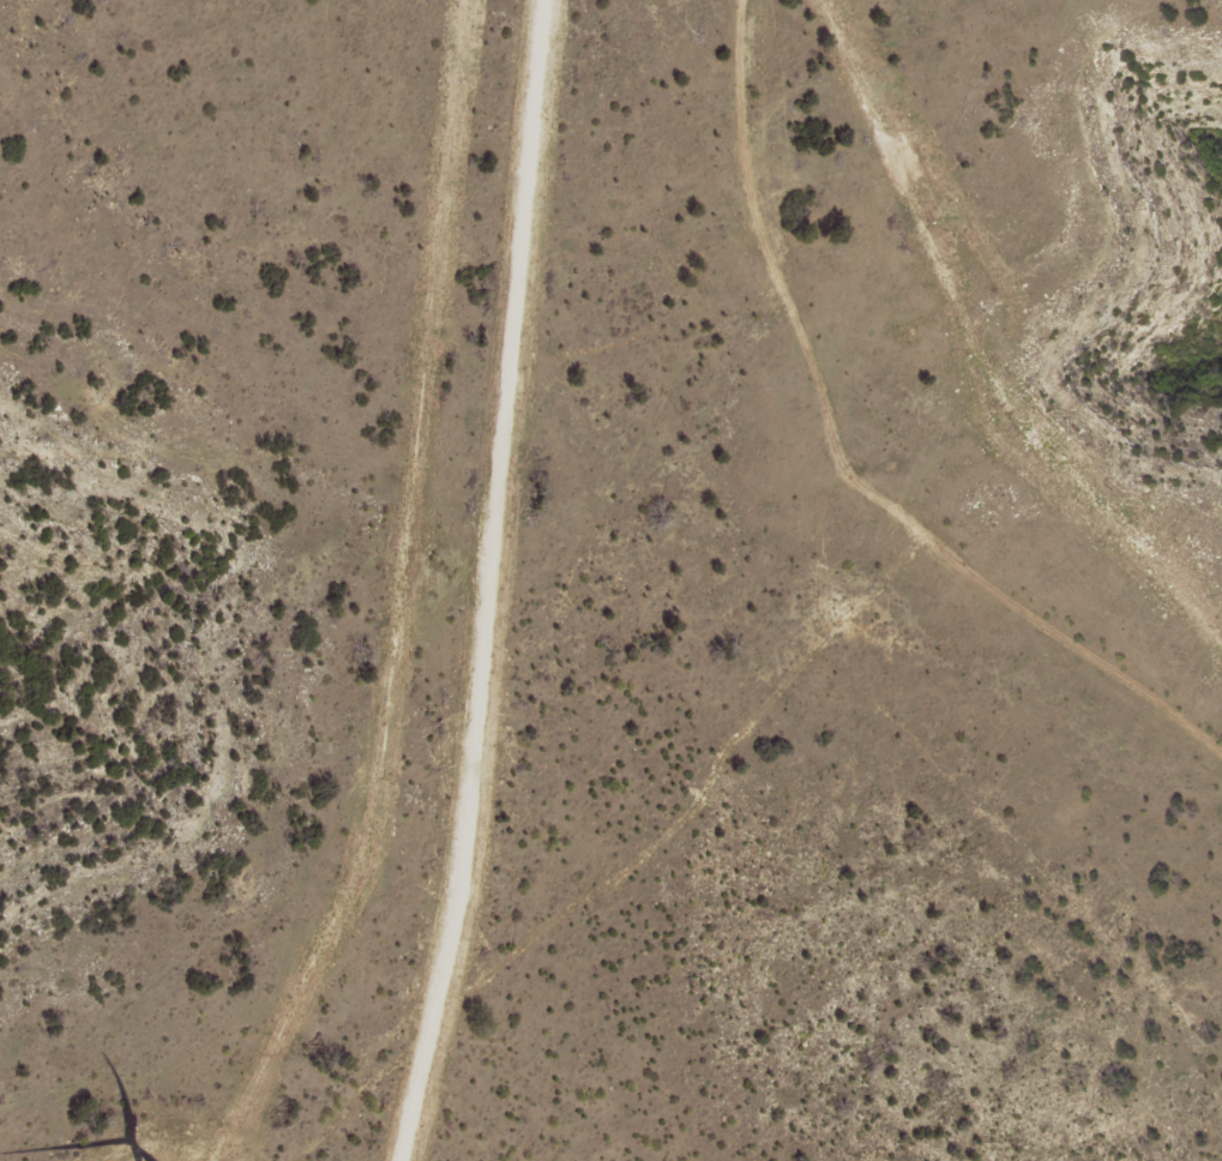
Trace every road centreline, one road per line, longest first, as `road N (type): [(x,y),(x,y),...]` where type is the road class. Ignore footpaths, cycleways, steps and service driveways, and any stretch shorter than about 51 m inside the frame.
road 1 (residential): [(811,0),(815,205),(881,494),(959,626),(1221,754)]

